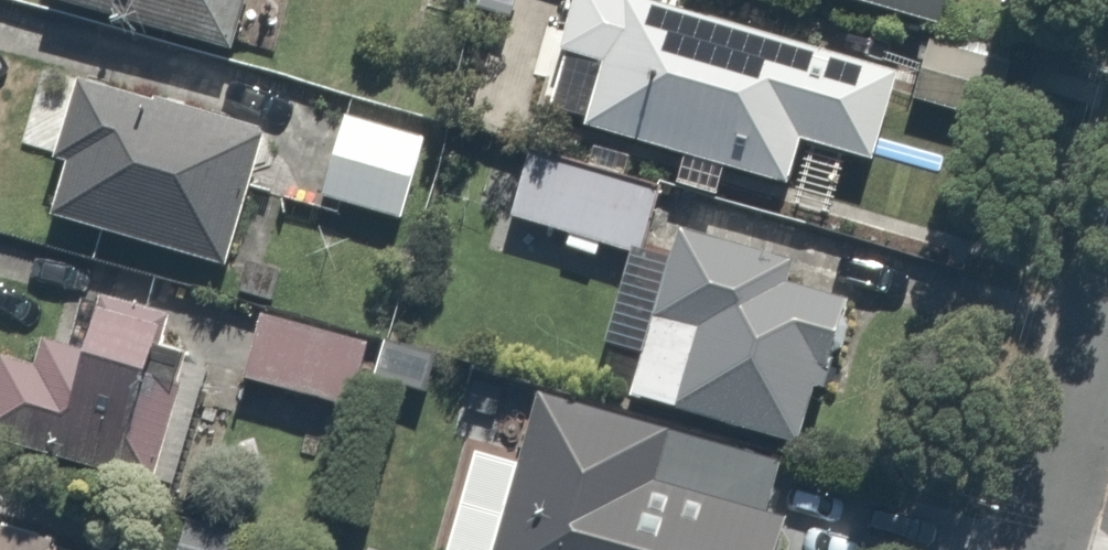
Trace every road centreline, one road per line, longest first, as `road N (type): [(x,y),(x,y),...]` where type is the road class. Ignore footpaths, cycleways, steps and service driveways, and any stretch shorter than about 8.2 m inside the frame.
road 1 (residential): [(1034,549),(1107,283)]

